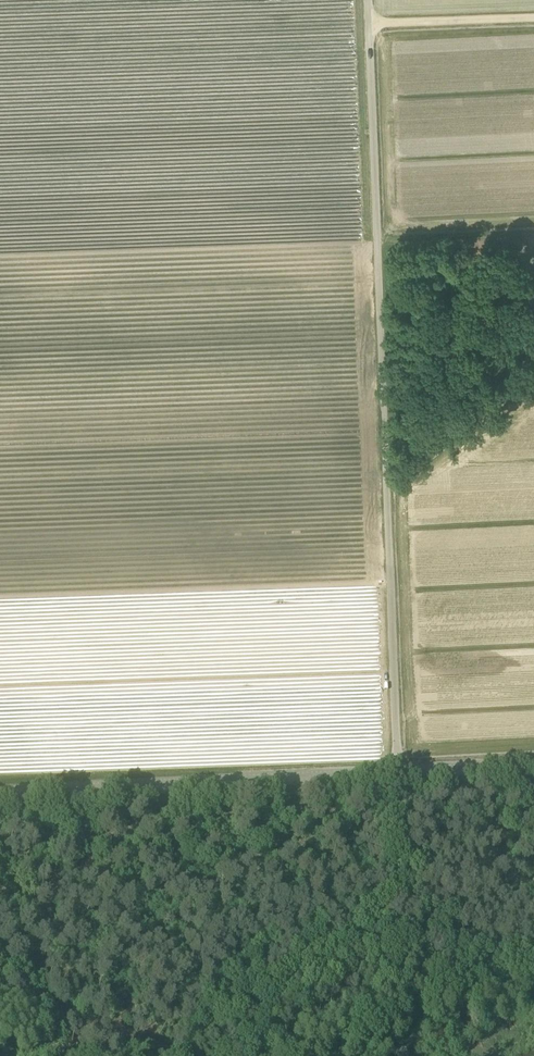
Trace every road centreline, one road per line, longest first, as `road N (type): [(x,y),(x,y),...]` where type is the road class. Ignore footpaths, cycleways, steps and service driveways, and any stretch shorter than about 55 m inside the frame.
road 1 (unclassified): [(392,770),(368,0)]
road 2 (unclassified): [(0,791),(392,770)]
road 3 (track): [(368,24),(533,18)]
road 4 (unclassified): [(392,770),(533,763)]

